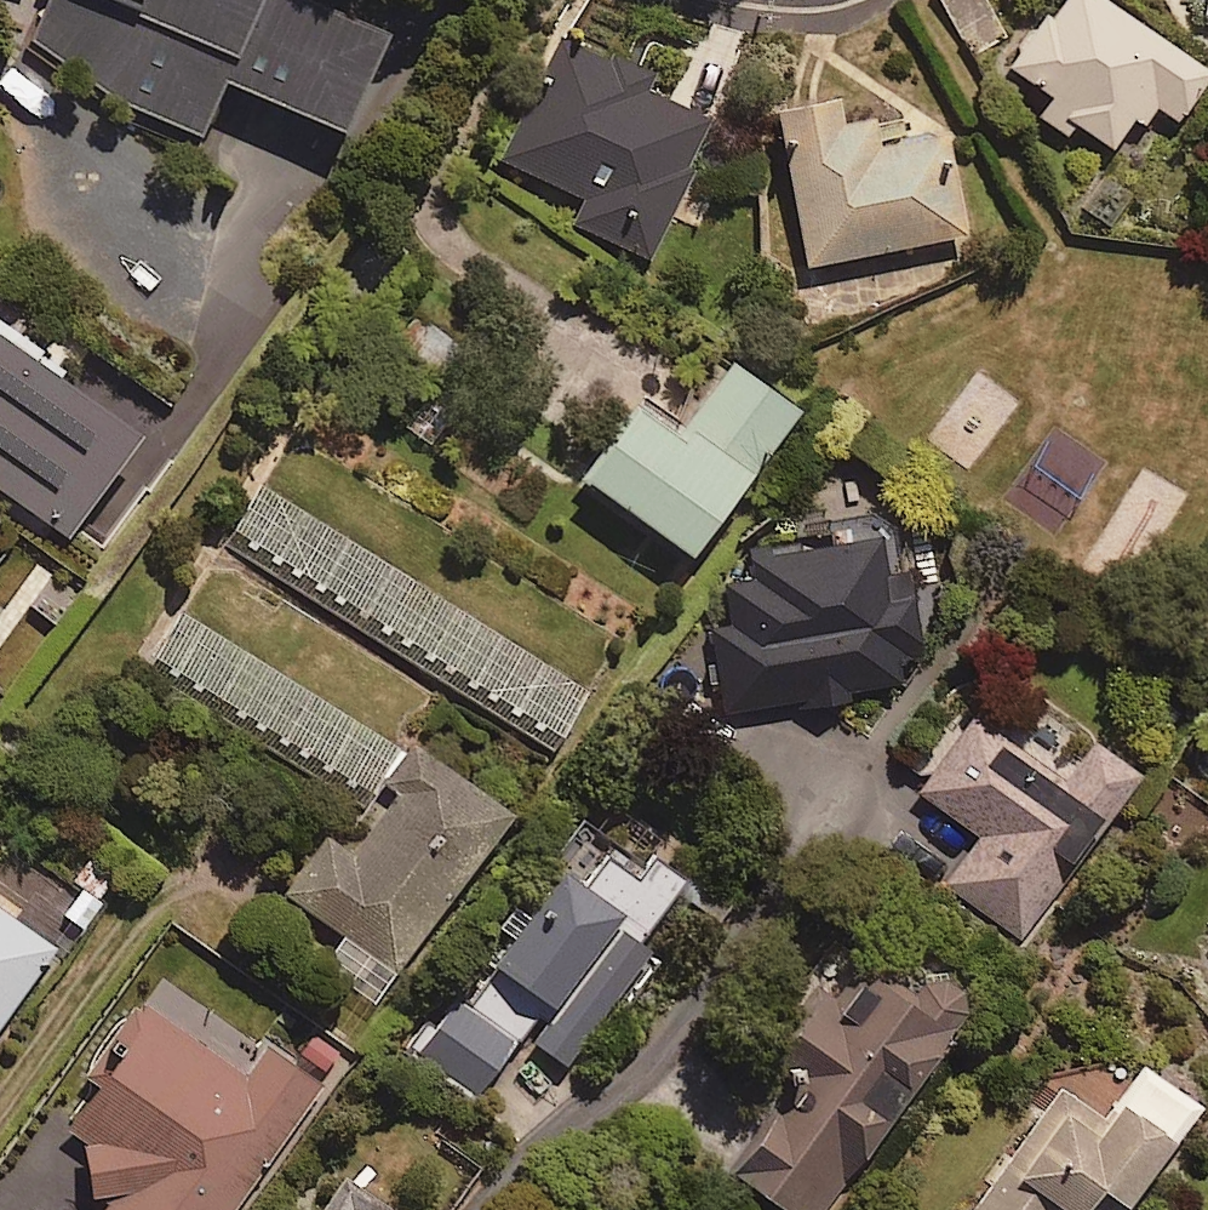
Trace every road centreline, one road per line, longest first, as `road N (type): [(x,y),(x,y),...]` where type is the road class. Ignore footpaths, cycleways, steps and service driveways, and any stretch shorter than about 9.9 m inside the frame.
road 1 (residential): [(485,1209),(536,1150),(657,1061),(824,826)]

